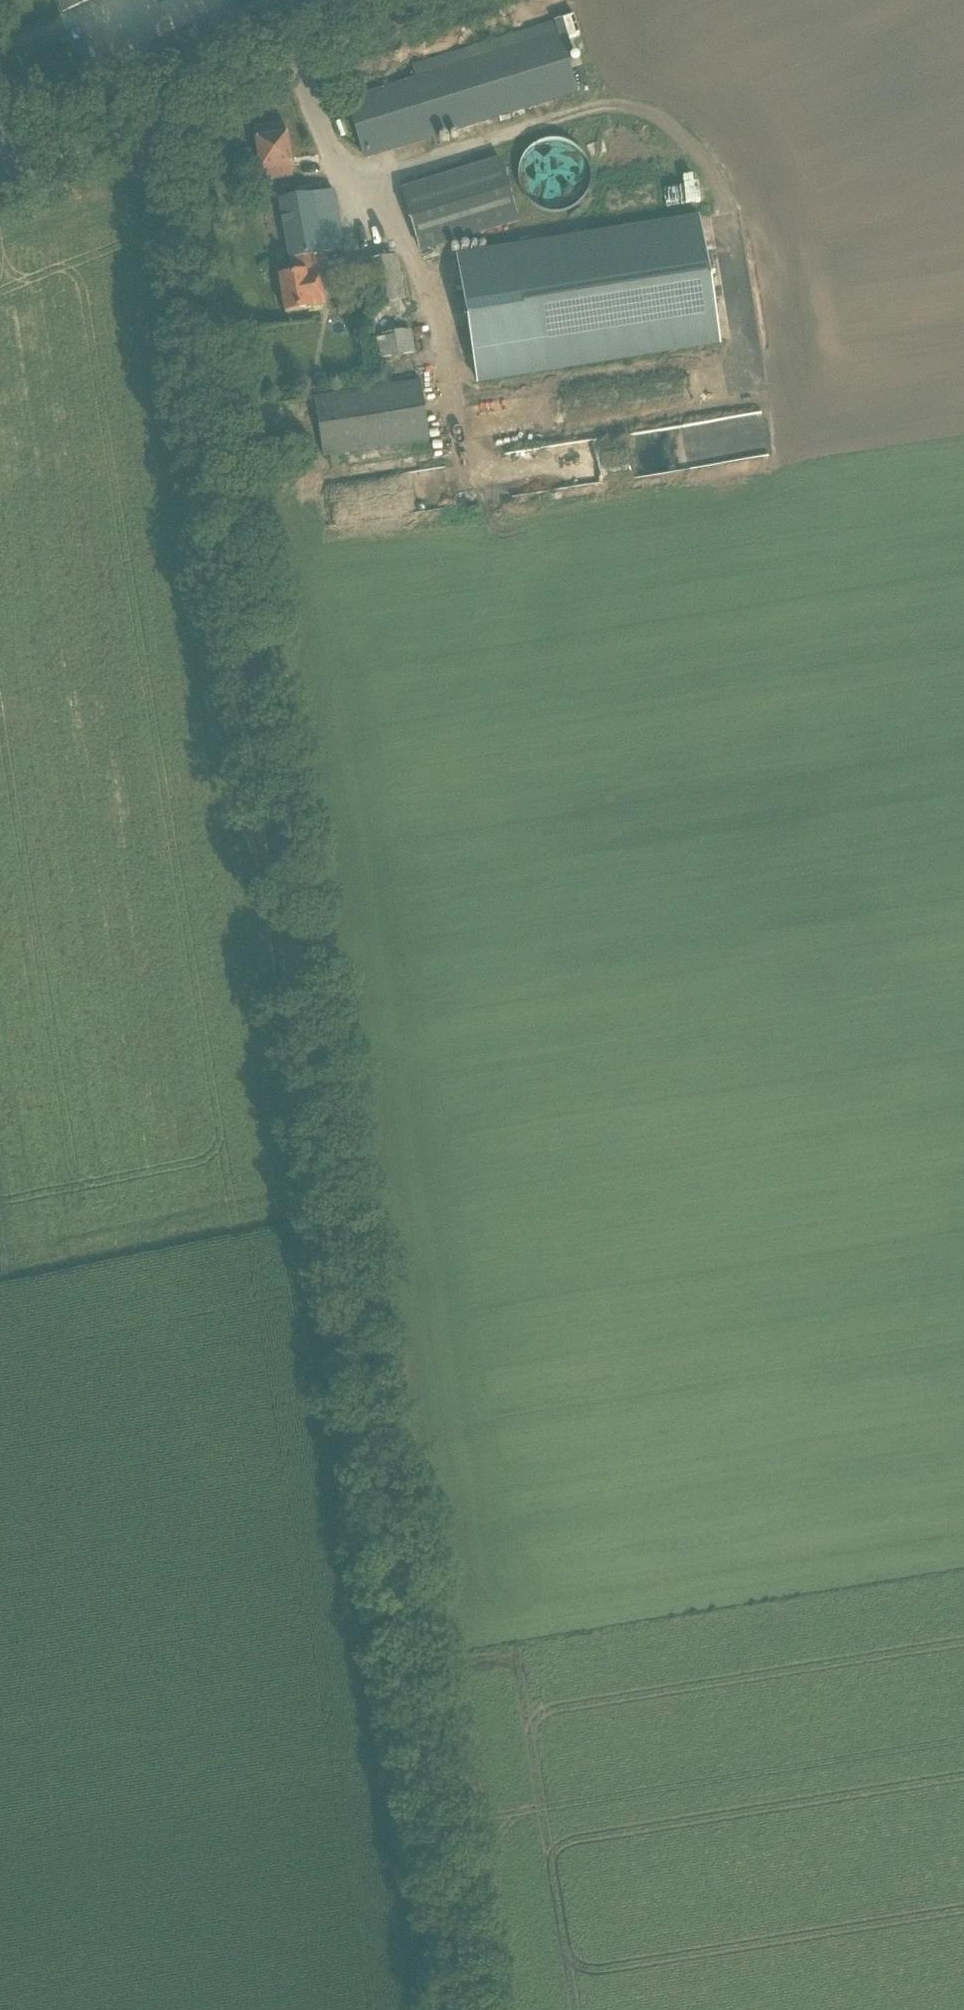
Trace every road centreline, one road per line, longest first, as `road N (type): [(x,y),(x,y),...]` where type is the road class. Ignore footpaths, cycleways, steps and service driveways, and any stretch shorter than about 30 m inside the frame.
road 1 (unclassified): [(469,2009),(168,160),(153,121)]
road 2 (unclassified): [(153,121),(448,0)]
road 3 (unclassified): [(32,168),(153,121)]

